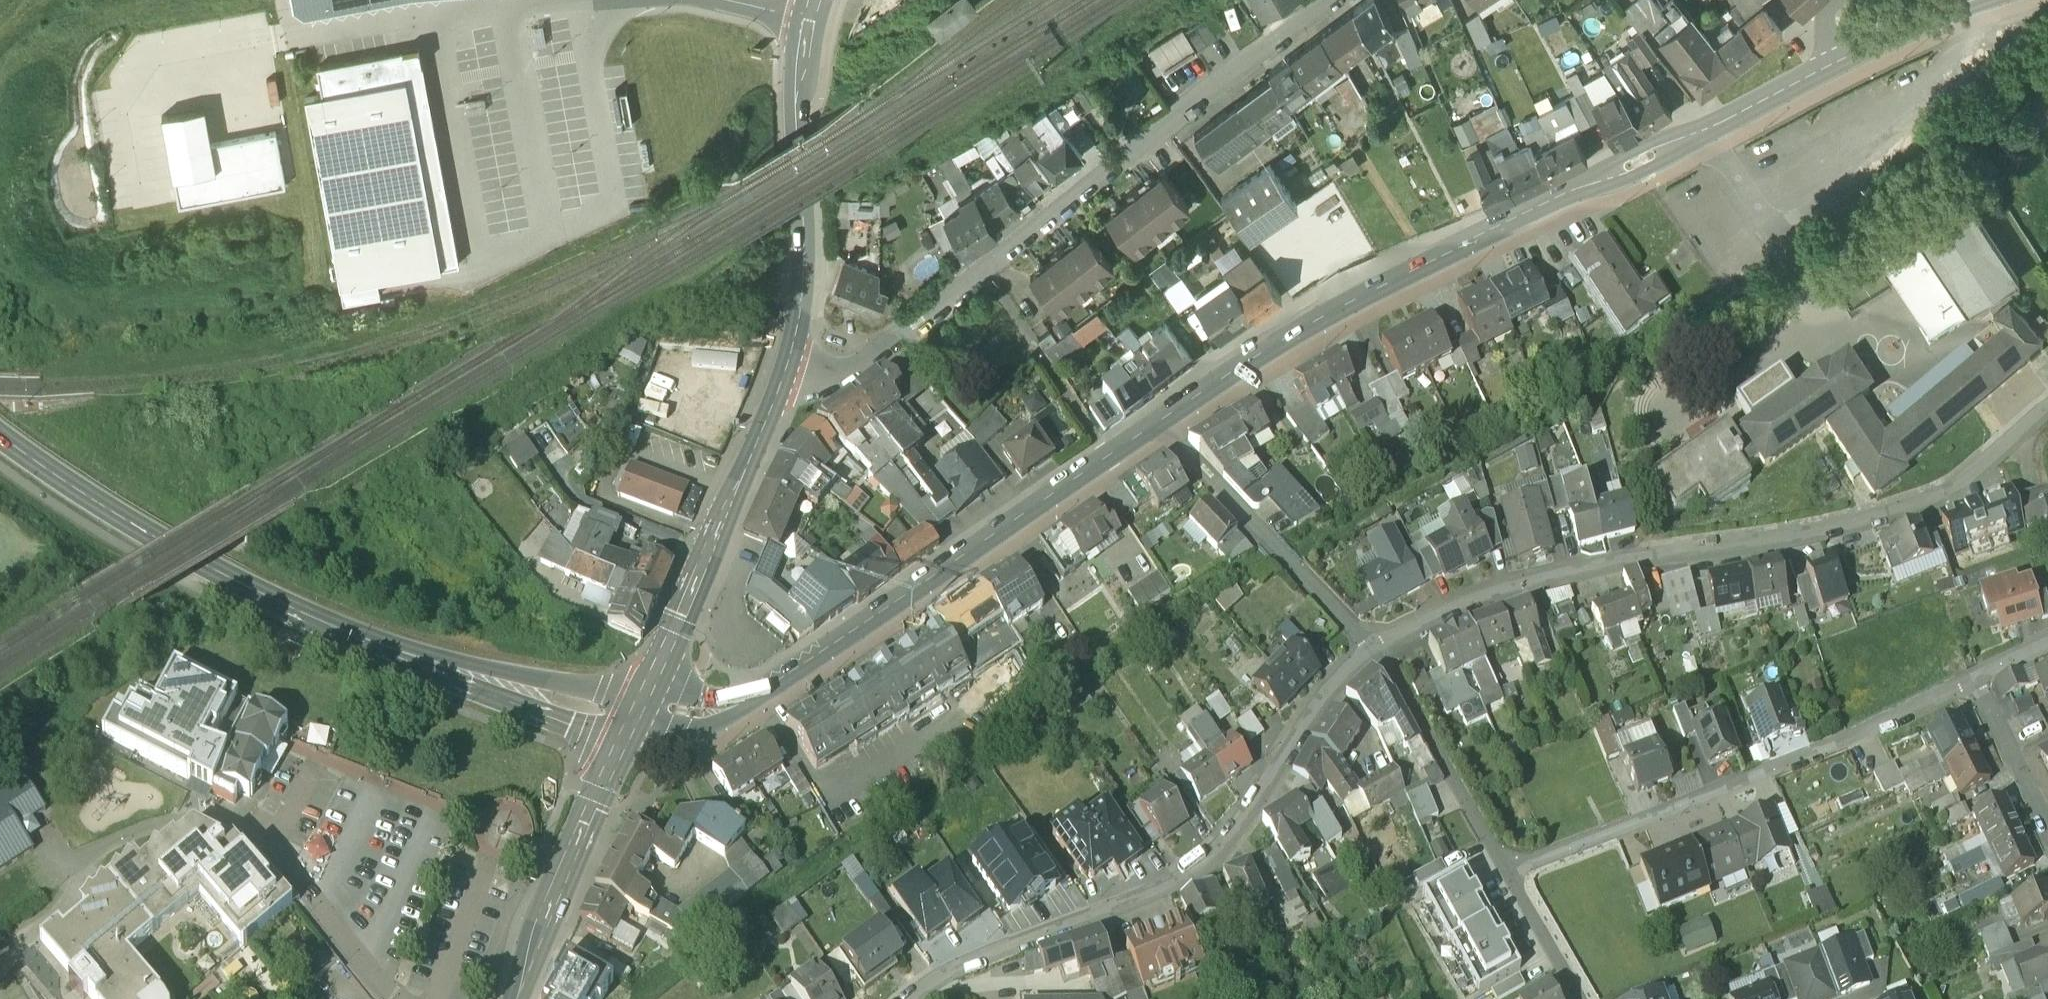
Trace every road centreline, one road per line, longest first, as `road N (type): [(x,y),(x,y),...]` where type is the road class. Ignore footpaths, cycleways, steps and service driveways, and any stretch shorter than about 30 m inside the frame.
road 1 (secondary): [(1159,425),(1312,322),(1973,0)]
road 2 (residential): [(2047,403),(1968,472),(1922,496),(1782,531),(1531,568),(1458,594),(1373,640)]
road 3 (secondary): [(643,715),(593,710),(331,628),(230,578),(0,420)]
road 4 (residential): [(788,362),(802,373),(836,370),(919,321),(1324,0)]
road 5 (residential): [(1373,640),(1337,674),(1247,818),(1197,868),(932,976),(908,998)]
road 6 (secondary): [(643,715),(728,710),(759,694),(1159,425)]
road 7 (residential): [(1513,866),(1839,736),(1977,670)]
road 8 (primary): [(643,715),(788,362)]
road 9 (primary): [(788,362),(814,275),(801,96),(817,0)]
road 10 (primary): [(513,998),(565,864),(643,715)]
road 11 (residential): [(1159,425),(1373,640)]
road 12 (residential): [(1373,640),(1513,866)]
road 13 (residential): [(1977,670),(2047,830)]
road 14 (residential): [(1513,866),(1590,998)]

